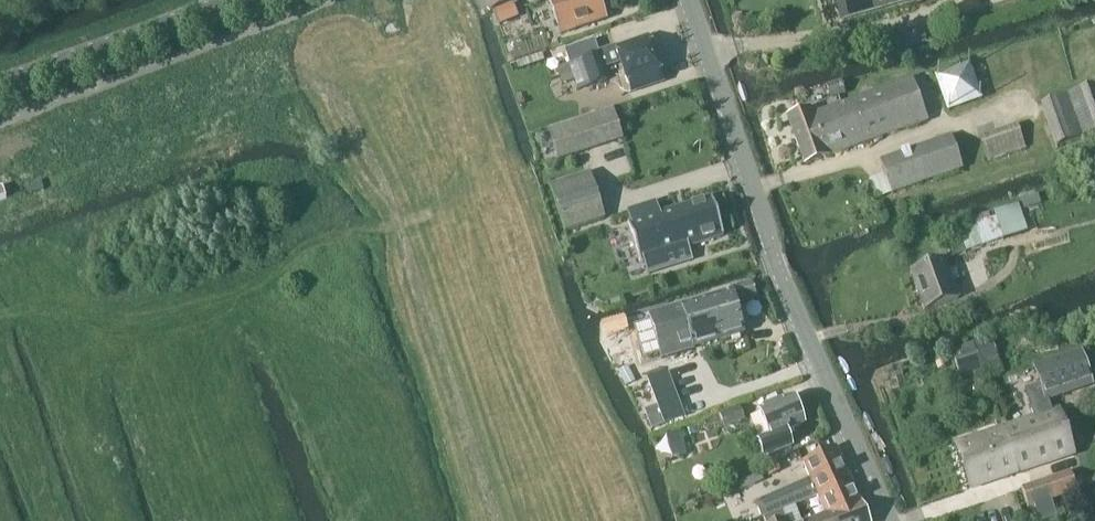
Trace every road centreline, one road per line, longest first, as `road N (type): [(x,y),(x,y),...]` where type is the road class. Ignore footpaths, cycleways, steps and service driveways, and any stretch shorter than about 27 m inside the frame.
road 1 (residential): [(889,520),(782,279),(689,0)]
road 2 (track): [(616,520),(499,191),(446,0)]
road 3 (track): [(543,176),(277,262)]
road 4 (unclassified): [(0,84),(233,0)]

